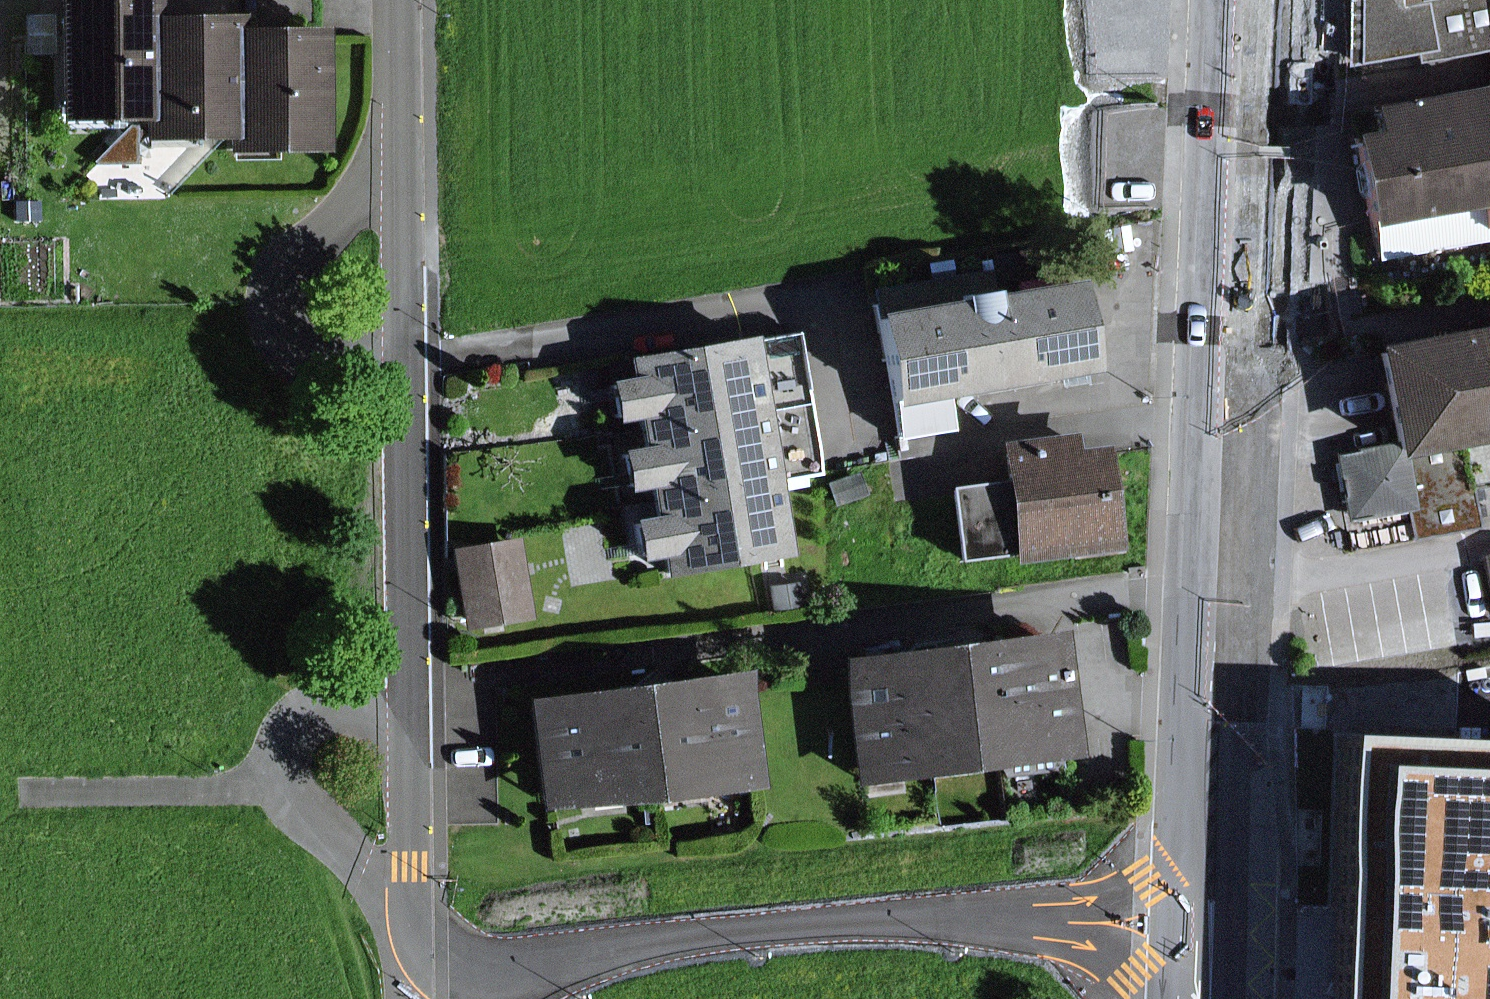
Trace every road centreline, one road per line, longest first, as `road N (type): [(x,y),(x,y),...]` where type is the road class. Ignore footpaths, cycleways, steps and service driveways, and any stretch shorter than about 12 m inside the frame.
road 1 (primary): [(1245,0),(1208,998)]
road 2 (residential): [(407,895),(414,816),(401,743),(378,714),(353,702),(325,706),(304,717),(293,738),(291,787),(366,864)]
road 3 (residential): [(396,162),(287,264),(276,303),(286,331),(319,356),(367,359),(391,338),(401,312),(403,239)]
road 4 (residential): [(395,0),(396,162)]

